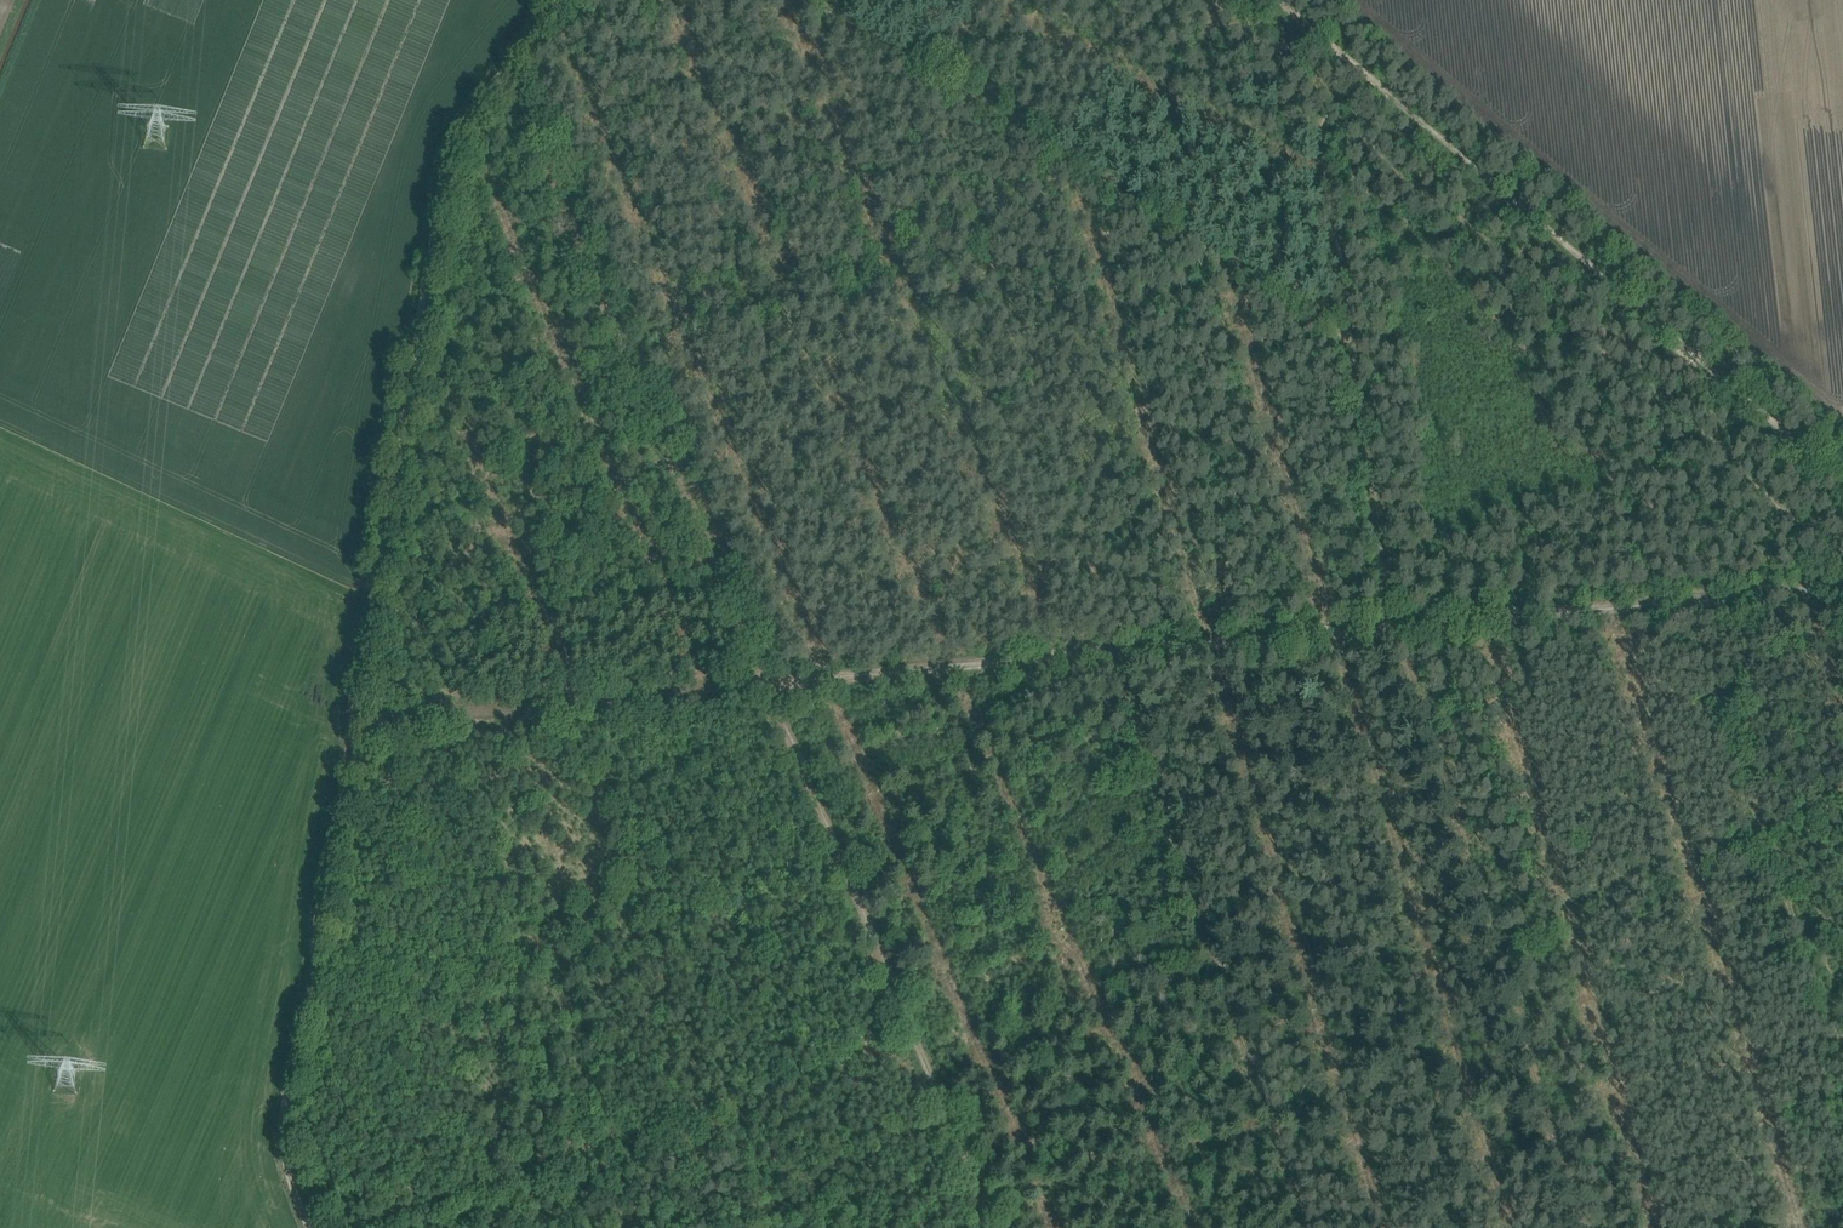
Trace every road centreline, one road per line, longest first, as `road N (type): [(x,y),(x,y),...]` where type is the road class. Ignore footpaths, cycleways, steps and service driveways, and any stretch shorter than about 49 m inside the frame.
road 1 (track): [(497,79),(452,158),(435,230),(287,1125),(319,1227)]
road 2 (track): [(1334,322),(1355,344),(1401,621),(1581,1227)]
road 3 (track): [(1842,484),(1281,0)]
road 4 (track): [(497,79),(749,671)]
road 5 (track): [(997,1227),(749,671)]
road 6 (track): [(1307,1227),(1119,652)]
road 7 (track): [(1112,628),(927,75)]
road 8 (track): [(1334,322),(927,75)]
road 9 (track): [(749,671),(360,703)]
road 10 (track): [(749,671),(799,682),(894,677),(1119,652)]
road 11 (track): [(1119,652),(1414,620)]
road 12 (track): [(1414,620),(1700,597)]
road 13 (track): [(1700,597),(1842,578)]
road 14 (track): [(927,75),(808,0)]

